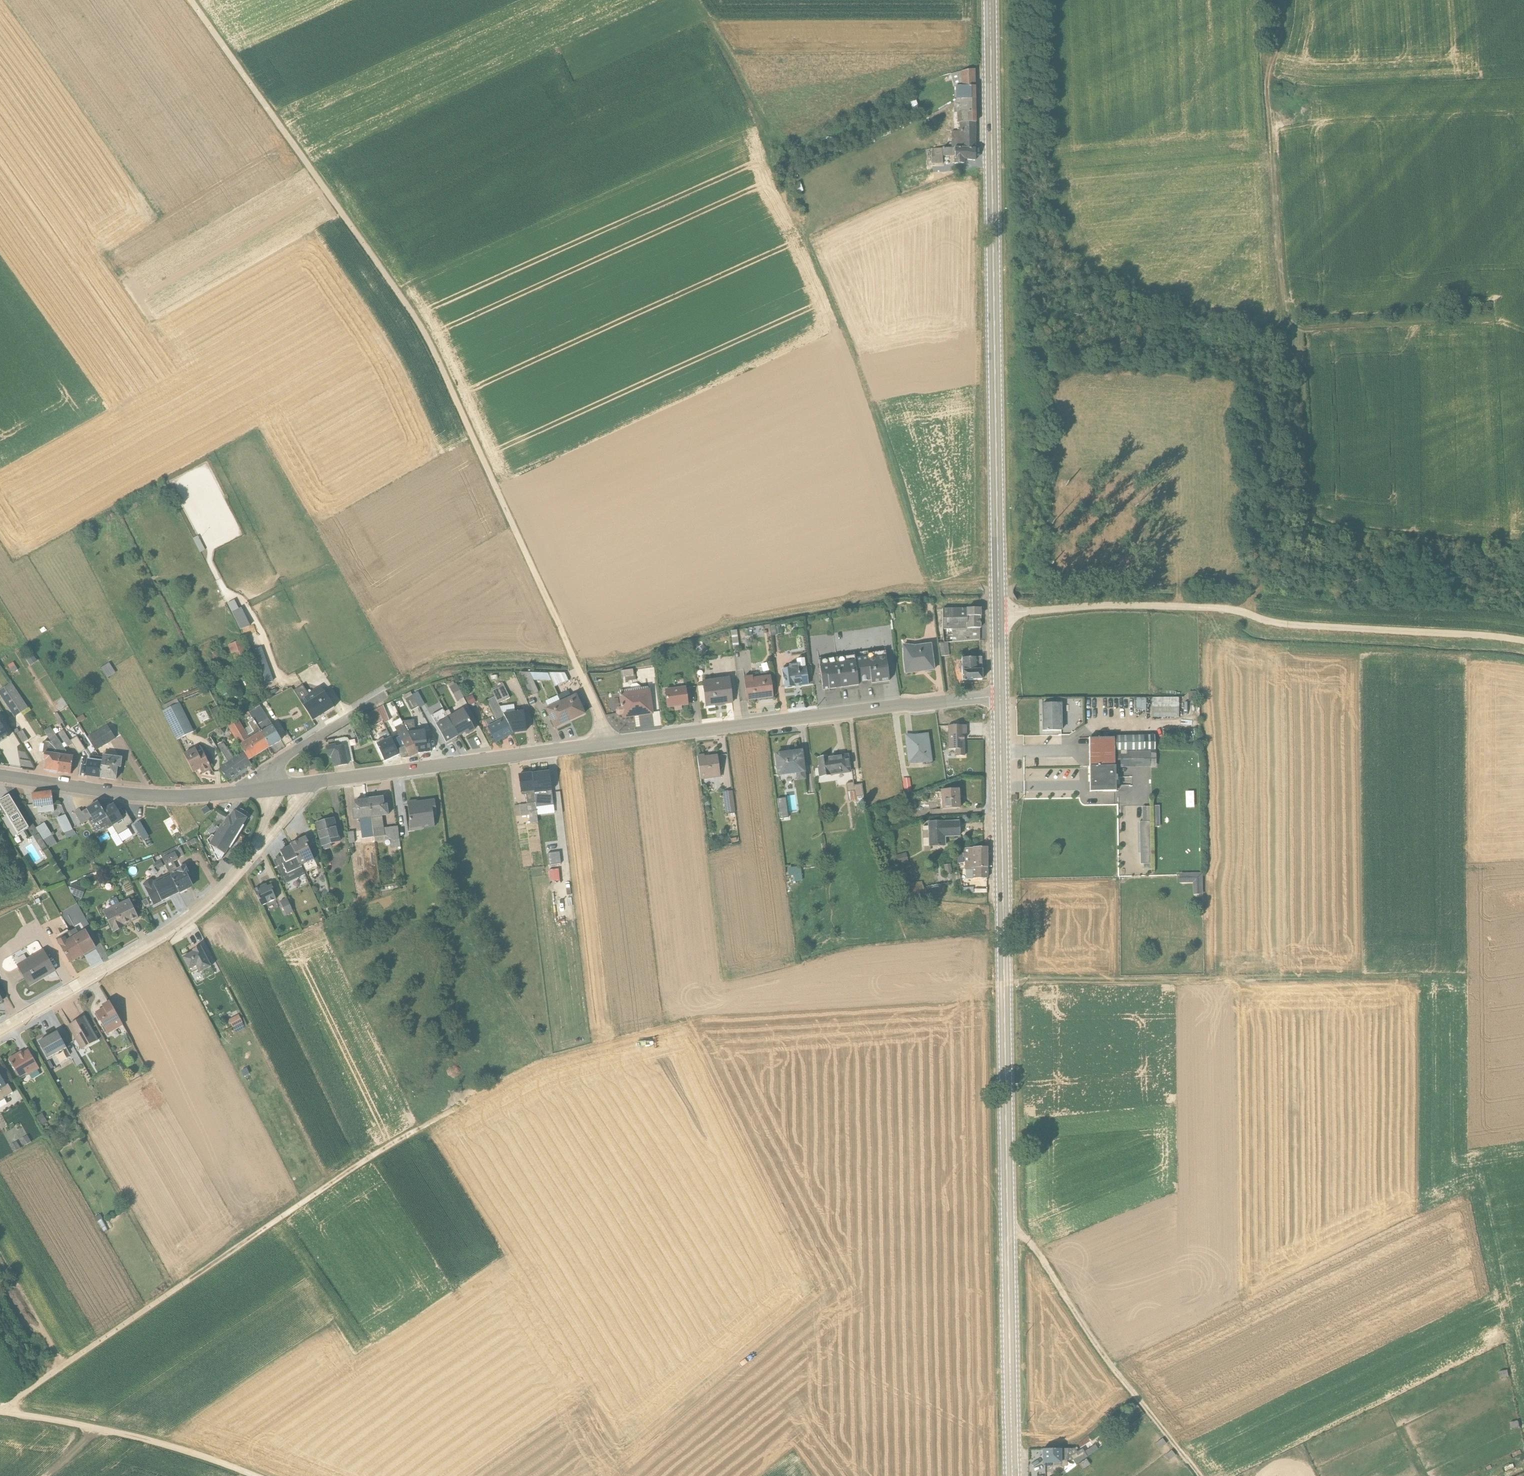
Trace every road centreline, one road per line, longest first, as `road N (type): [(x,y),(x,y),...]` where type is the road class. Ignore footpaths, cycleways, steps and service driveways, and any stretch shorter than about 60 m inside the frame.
road 1 (unclassified): [(609,743),(428,338),(191,0)]
road 2 (primary): [(1012,1475),(1000,694)]
road 3 (primary): [(999,612),(990,0)]
road 4 (track): [(1281,0),(1269,68),(1282,307),(1297,333),(1298,466),(1318,520),(1353,535)]
road 5 (track): [(456,1109),(375,1153),(0,1411)]
road 6 (unclassified): [(999,612),(1211,603),(1276,620),(1523,637)]
road 7 (track): [(998,602),(947,602),(936,594),(844,335),(793,228)]
road 8 (tertiary): [(609,743),(1000,694)]
road 9 (residential): [(264,841),(173,929),(0,1029)]
road 10 (track): [(1008,1226),(1031,1241),(1120,1381),(1199,1475)]
road 11 (tertiary): [(609,743),(298,786)]
road 12 (tertiary): [(271,789),(174,797),(0,775)]
road 13 (unclassified): [(250,1475),(98,1429)]
road 14 (residential): [(385,694),(280,761),(271,789)]

